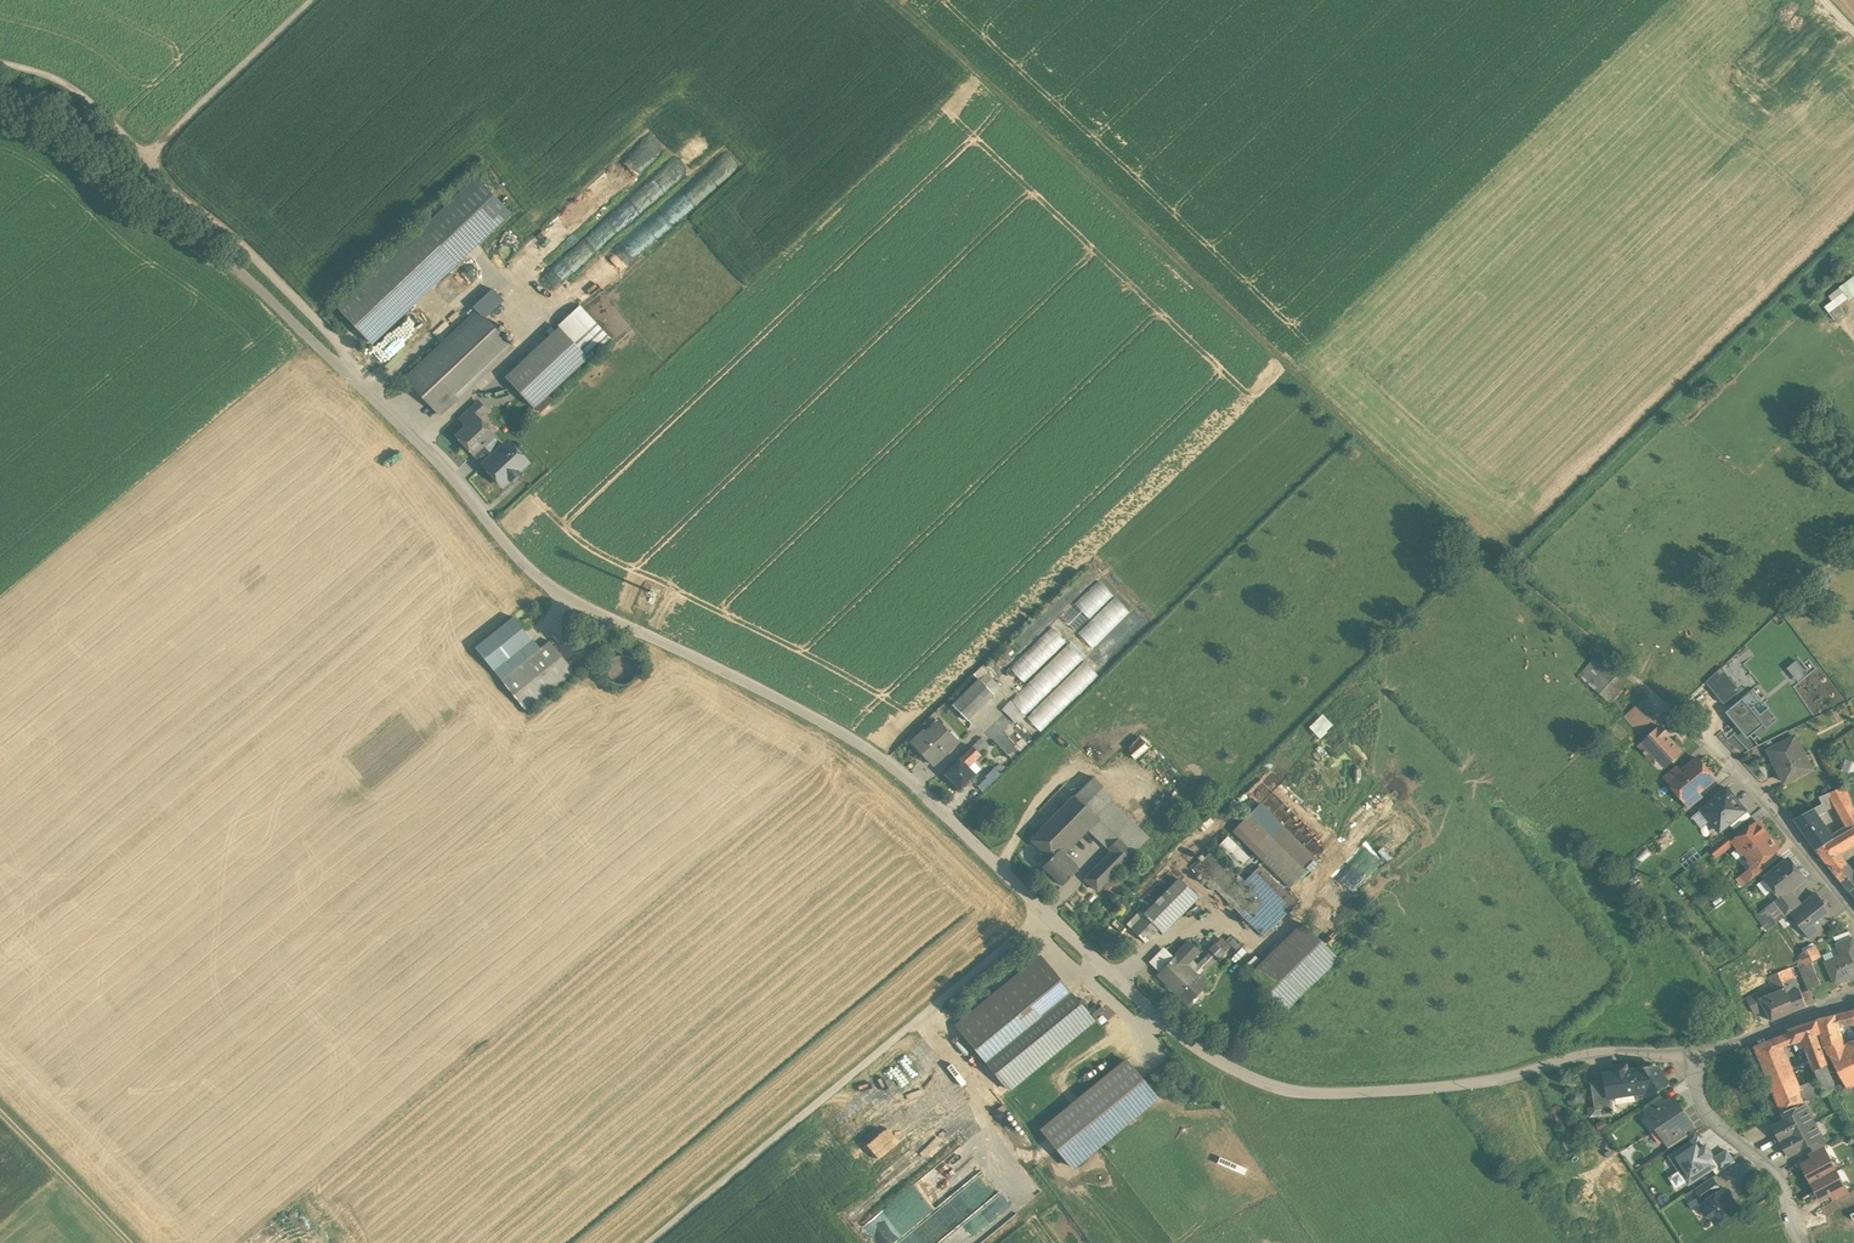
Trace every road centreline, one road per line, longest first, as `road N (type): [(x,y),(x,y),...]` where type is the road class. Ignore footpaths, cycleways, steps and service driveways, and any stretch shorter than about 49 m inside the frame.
road 1 (residential): [(1693,1051),(1624,1050),(1506,1077),(1335,1094),(1293,1091),(1216,1059),(1149,1008),(869,752),(541,582),(414,438),(256,287),(174,222),(81,130),(0,90)]
road 2 (track): [(891,0),(1507,568),(1596,639)]
road 3 (track): [(645,1242),(1043,913)]
road 4 (residential): [(1853,913),(1714,742),(1596,639)]
road 5 (track): [(146,160),(257,257),(349,353),(358,368),(351,377)]
road 6 (track): [(314,0),(146,160)]
road 7 (residential): [(1800,1242),(1773,1169),(1701,1105),(1693,1051)]
road 8 (track): [(0,1111),(130,1242)]
road 9 (track): [(0,61),(67,81),(146,160)]
road 10 (residential): [(1853,1000),(1693,1051)]

